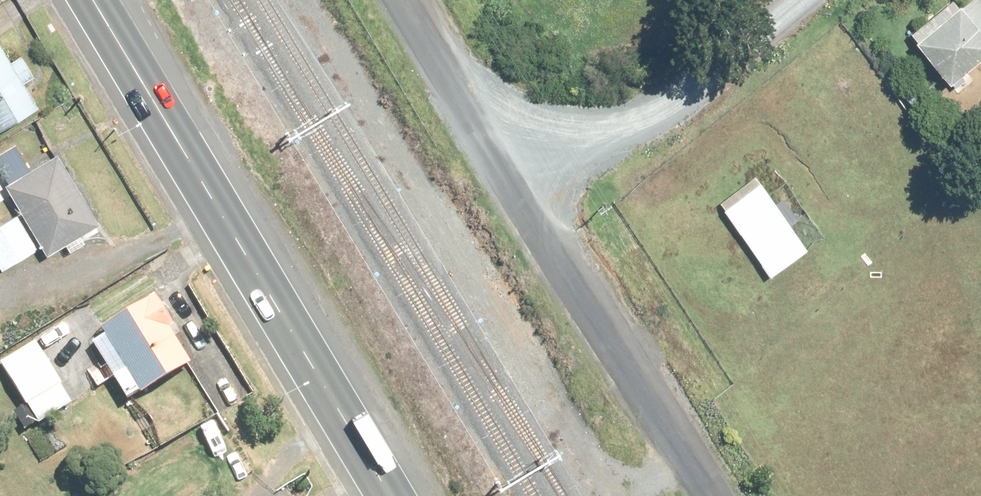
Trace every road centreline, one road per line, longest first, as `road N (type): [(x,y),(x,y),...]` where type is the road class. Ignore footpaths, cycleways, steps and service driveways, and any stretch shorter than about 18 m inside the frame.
road 1 (trunk): [(397,495),(96,0)]
road 2 (unclassified): [(518,181),(712,495)]
road 3 (unclassified): [(518,181),(648,122),(806,0)]
road 4 (unclassified): [(409,0),(518,181)]

